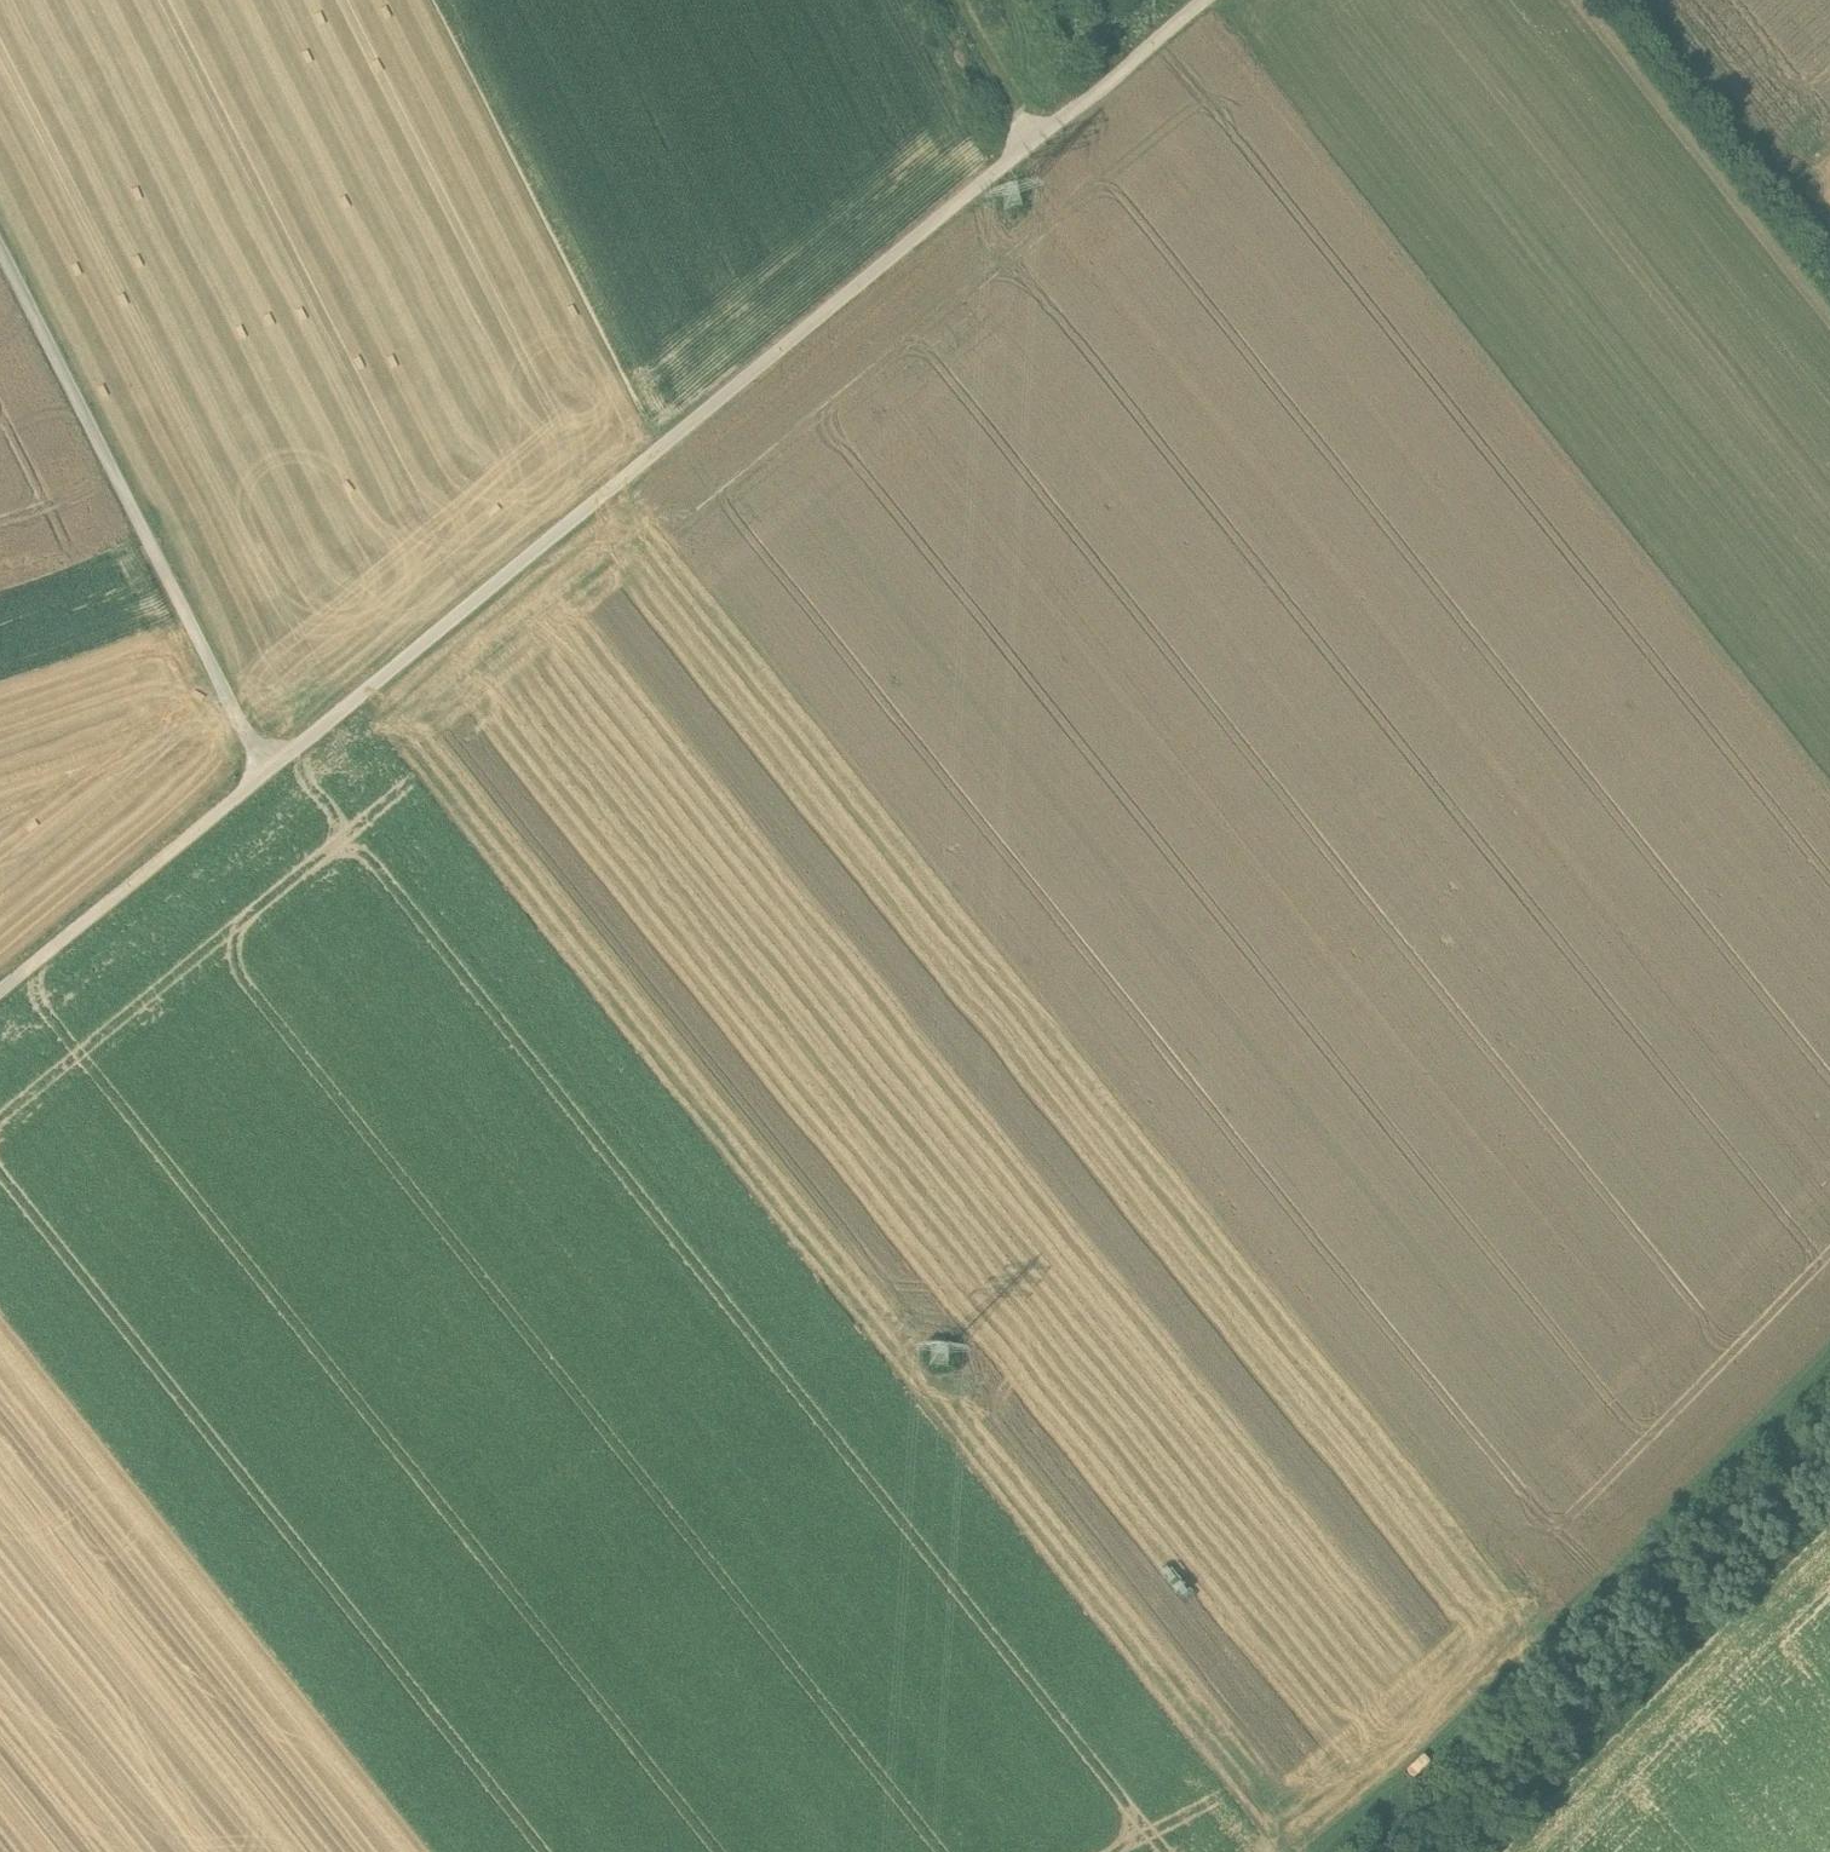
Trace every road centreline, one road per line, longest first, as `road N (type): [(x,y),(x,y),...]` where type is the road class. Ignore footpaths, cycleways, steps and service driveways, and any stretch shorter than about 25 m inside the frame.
road 1 (track): [(1030,143),(264,775)]
road 2 (track): [(1321,1851),(1530,1671),(1829,1360)]
road 3 (track): [(0,252),(264,775)]
road 4 (track): [(1829,1512),(1590,1736),(1503,1851)]
road 5 (track): [(0,992),(264,775)]
road 6 (track): [(1639,0),(1829,243)]
road 7 (track): [(1203,0),(1030,143)]
road 8 (track): [(1030,143),(955,0)]

